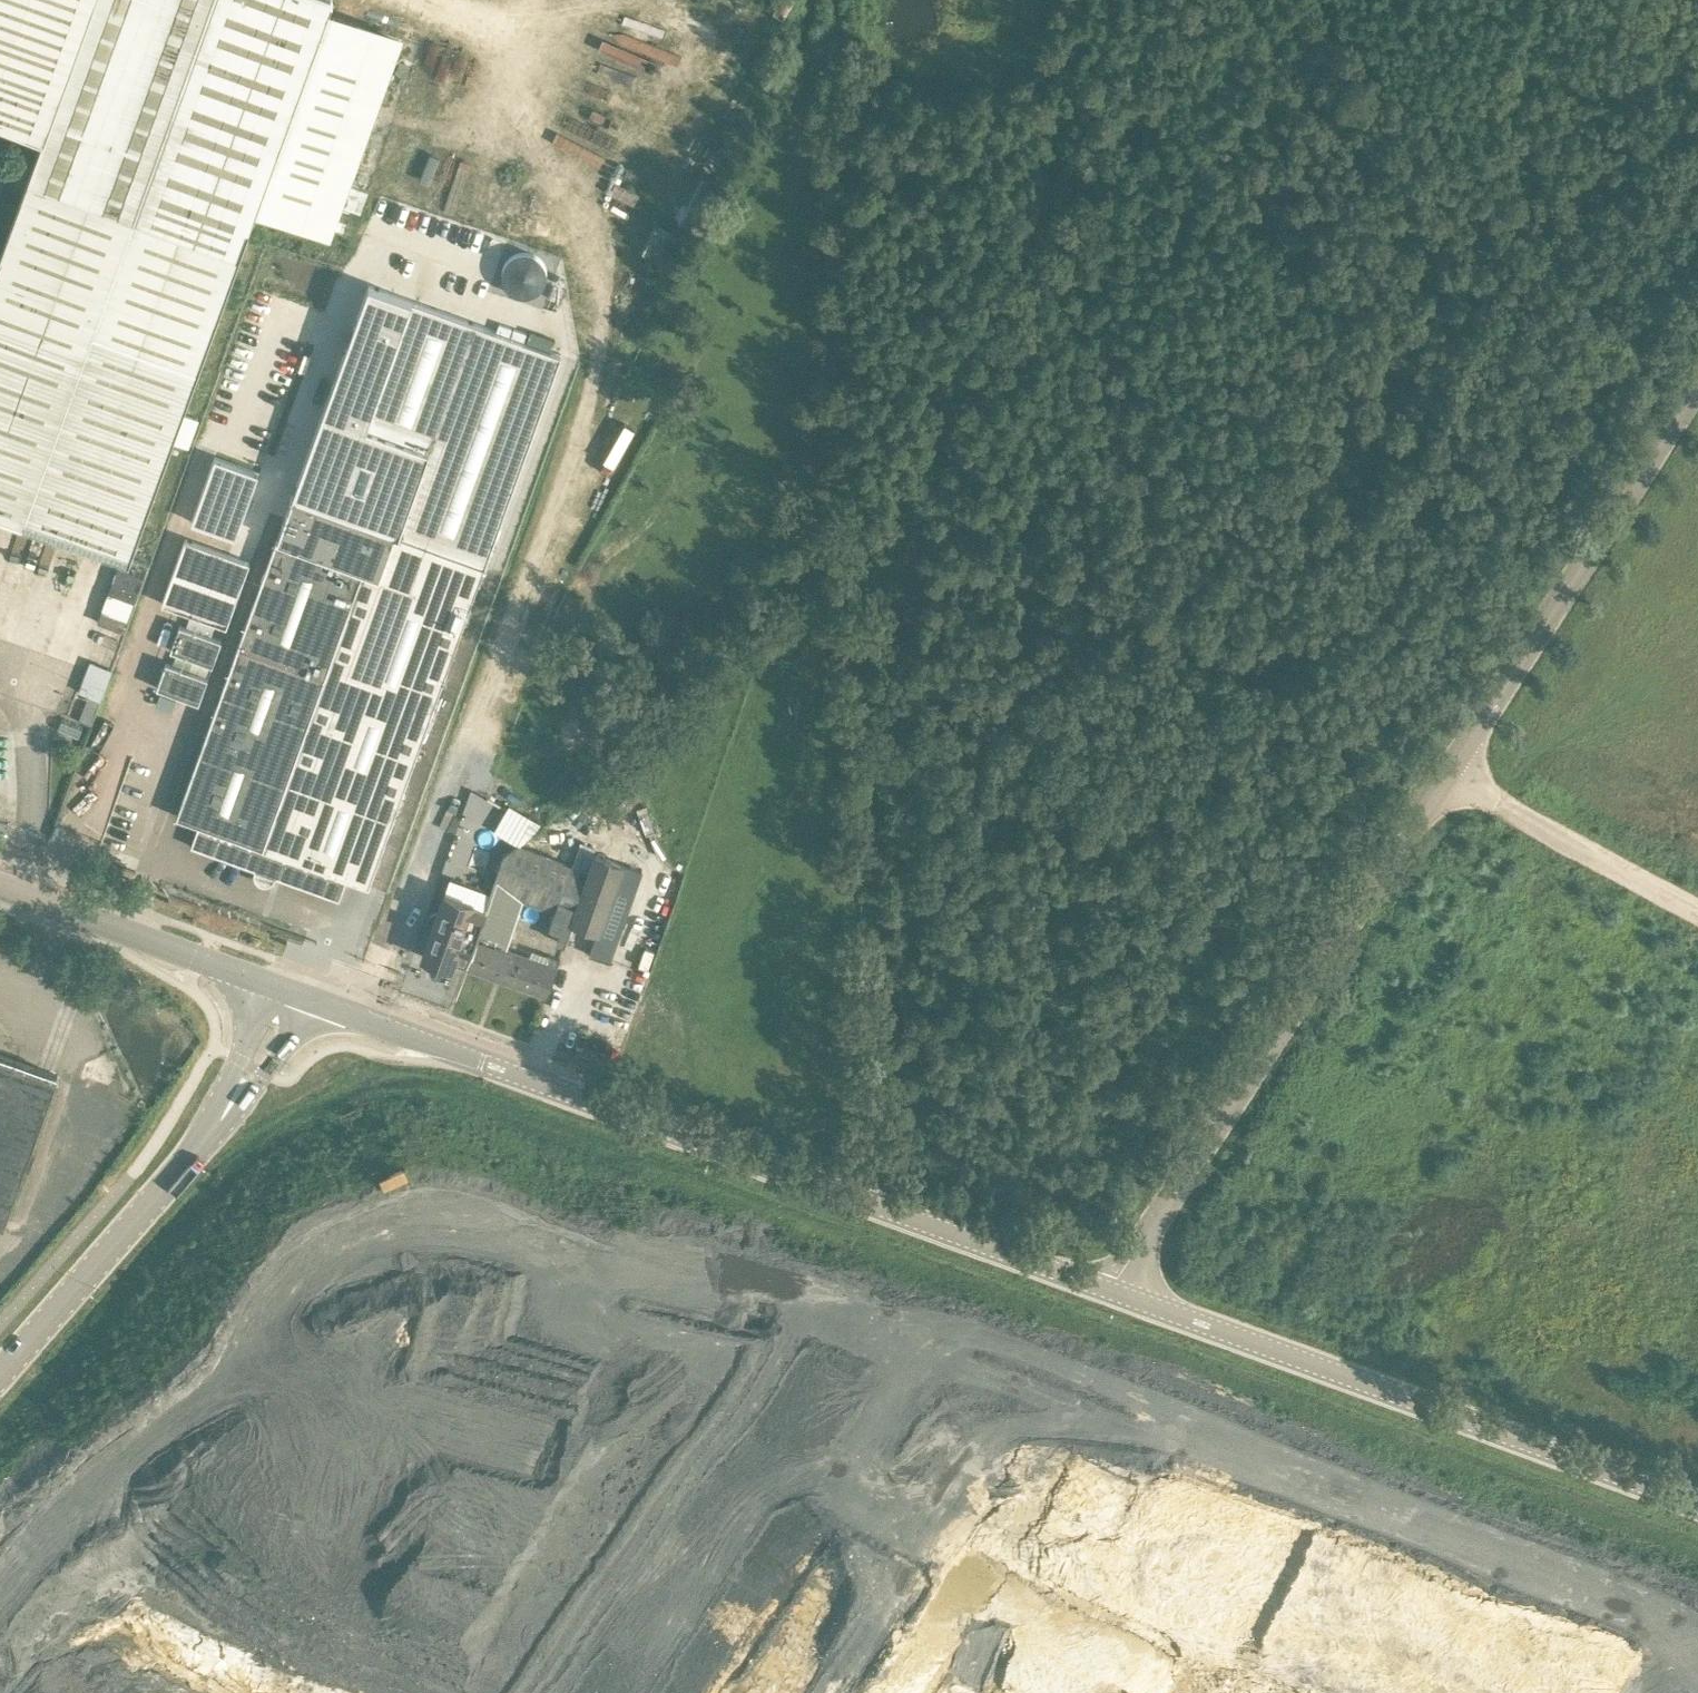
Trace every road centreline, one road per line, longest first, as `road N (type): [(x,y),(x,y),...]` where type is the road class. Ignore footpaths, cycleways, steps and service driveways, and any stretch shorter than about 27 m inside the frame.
road 1 (track): [(838,0),(887,1113),(874,1204)]
road 2 (tertiary): [(1107,1290),(1697,383)]
road 3 (tertiary): [(1107,1290),(295,995)]
road 4 (tertiary): [(1697,1505),(1107,1290)]
road 5 (tertiary): [(0,1372),(183,1164),(295,995)]
road 6 (tertiary): [(295,995),(0,885)]

